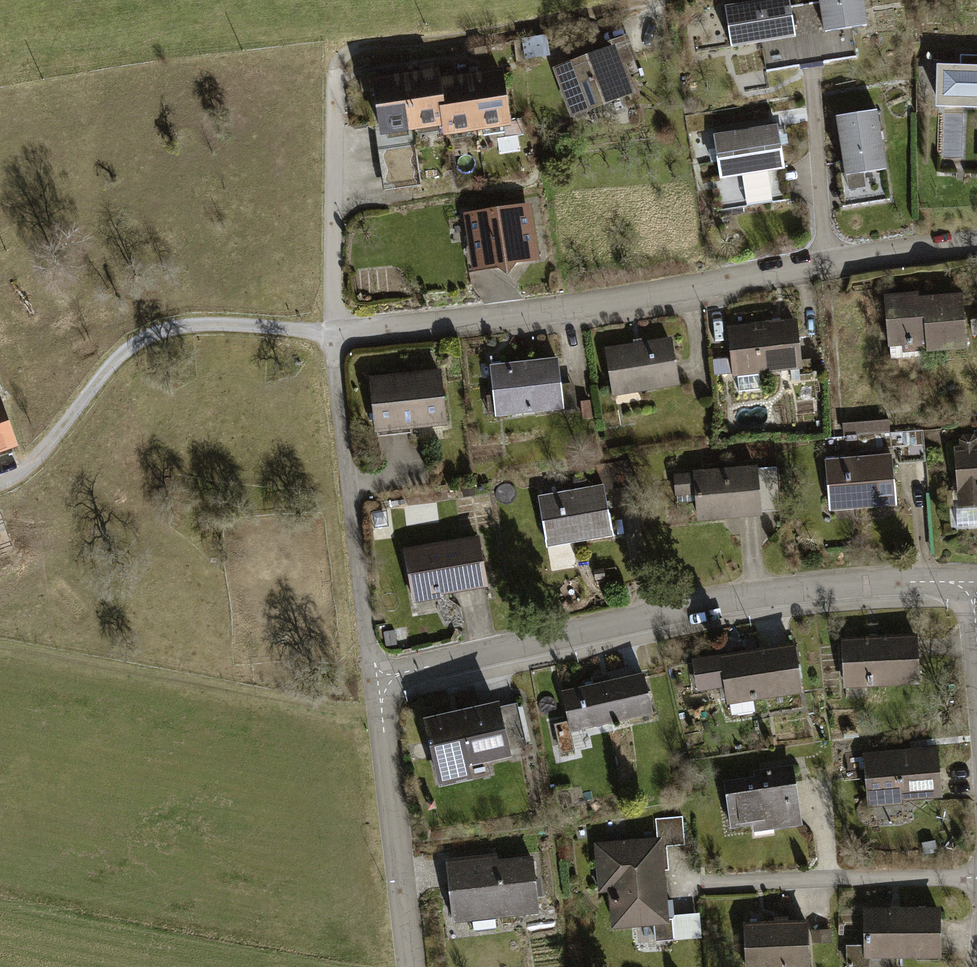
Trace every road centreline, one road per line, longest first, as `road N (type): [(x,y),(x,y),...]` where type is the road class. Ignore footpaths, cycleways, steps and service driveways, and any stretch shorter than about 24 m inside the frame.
road 1 (residential): [(976,245),(562,310),(333,334)]
road 2 (residential): [(974,584),(861,585),(738,598),(375,678)]
road 3 (track): [(333,334),(217,327),(159,338),(115,371),(56,451),(0,493)]
road 4 (residential): [(375,678),(333,334)]
road 5 (track): [(336,72),(354,46),(542,27),(659,0)]
road 6 (residential): [(415,966),(375,678)]
road 7 (residential): [(333,334),(336,72)]

